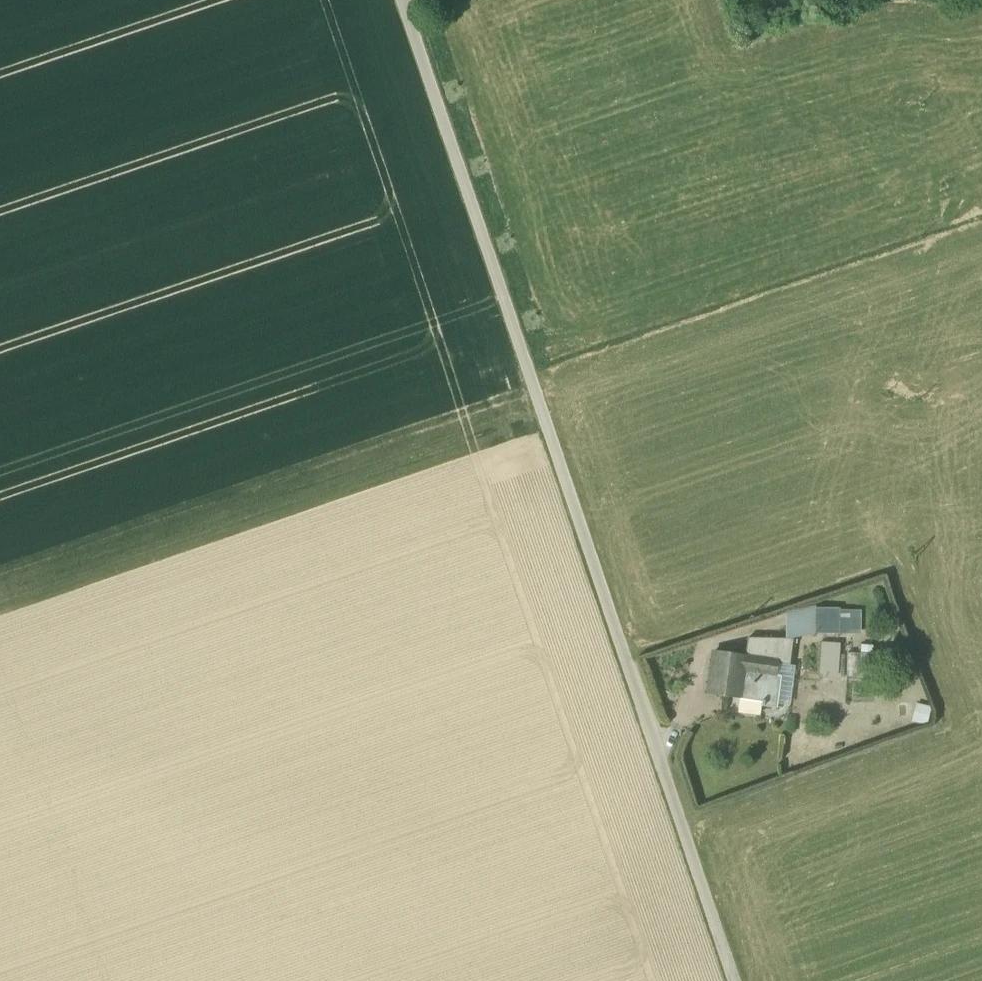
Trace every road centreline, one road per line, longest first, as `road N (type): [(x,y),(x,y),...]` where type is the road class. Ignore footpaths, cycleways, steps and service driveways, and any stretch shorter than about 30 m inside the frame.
road 1 (unclassified): [(403,0),(734,980)]

